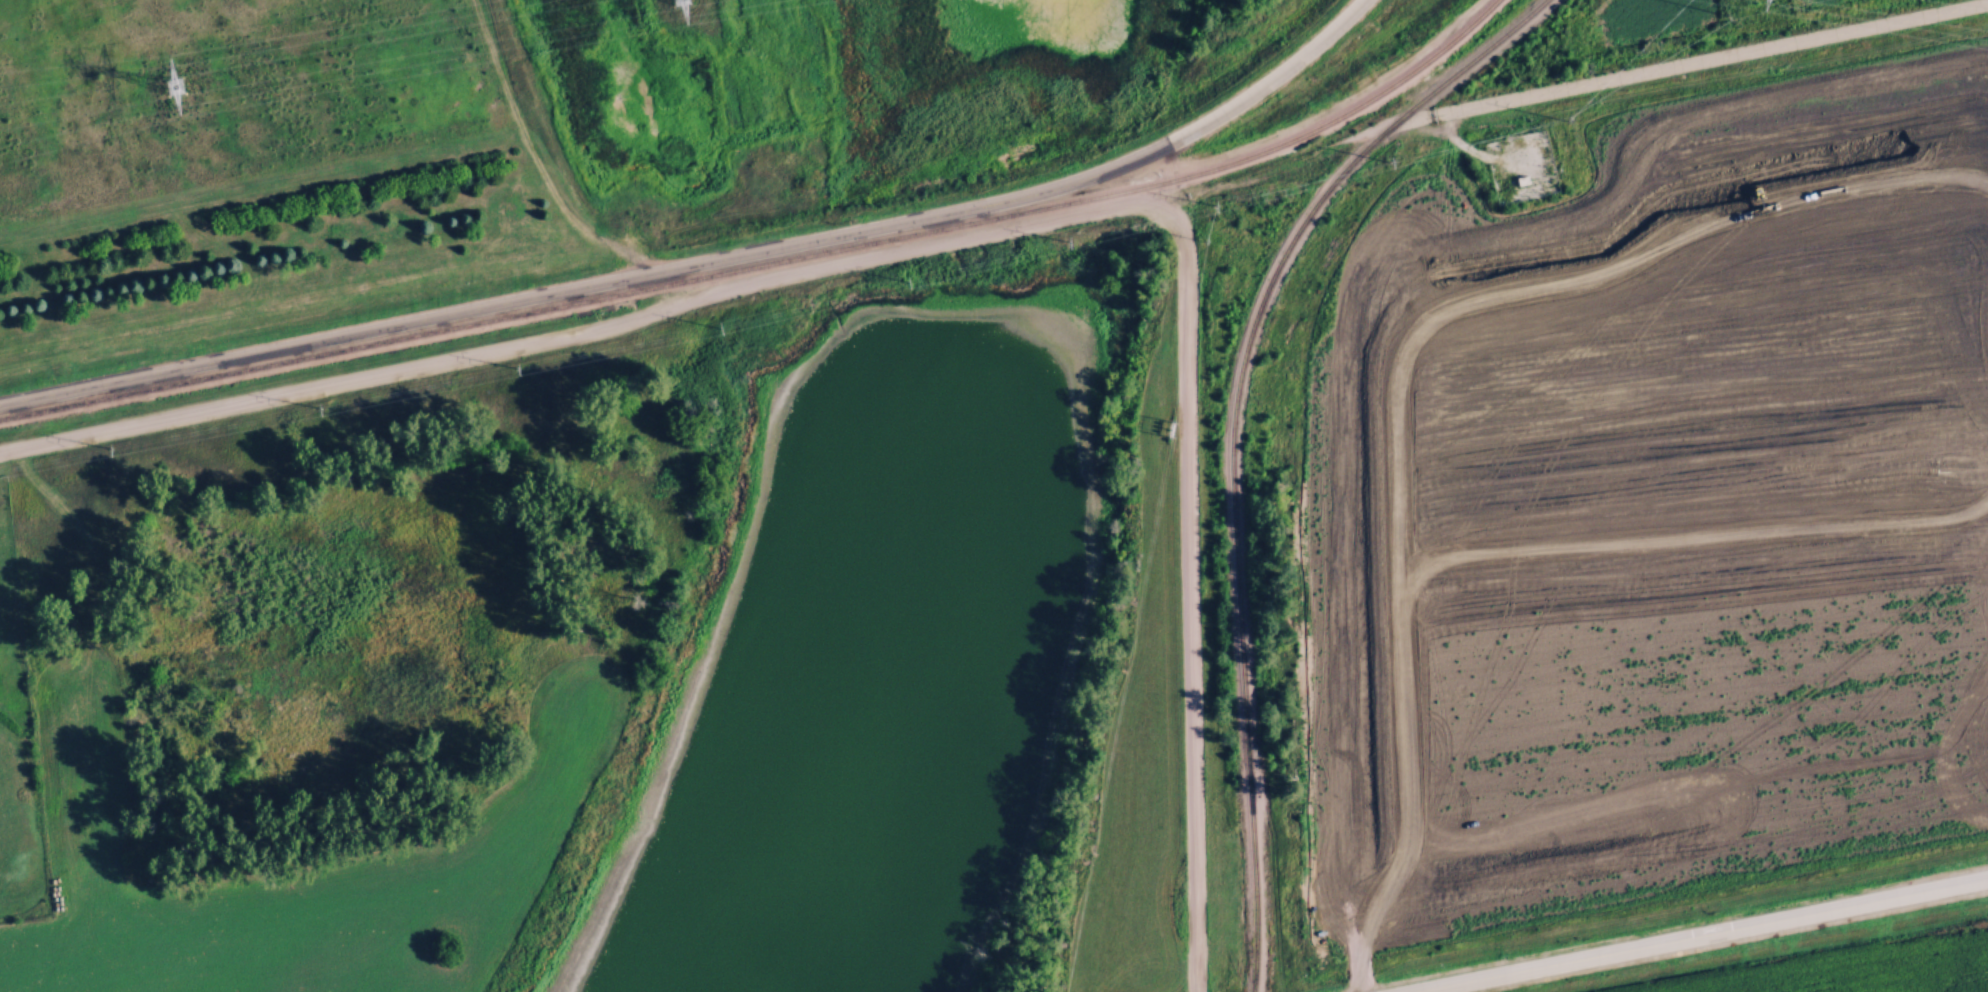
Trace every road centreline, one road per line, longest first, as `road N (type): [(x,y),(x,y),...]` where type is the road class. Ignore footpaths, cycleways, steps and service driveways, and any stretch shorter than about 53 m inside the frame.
road 1 (residential): [(1987,877),(1407,991)]

